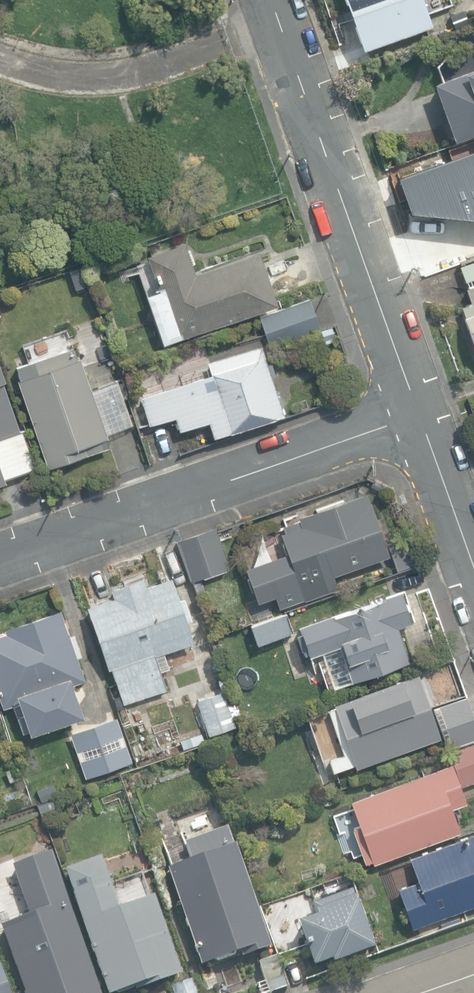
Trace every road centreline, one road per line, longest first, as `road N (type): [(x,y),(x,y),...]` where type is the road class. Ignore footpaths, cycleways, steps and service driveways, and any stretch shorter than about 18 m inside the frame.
road 1 (residential): [(416,411),(0,557)]
road 2 (residential): [(271,0),(416,411)]
road 3 (residential): [(416,411),(473,573)]

